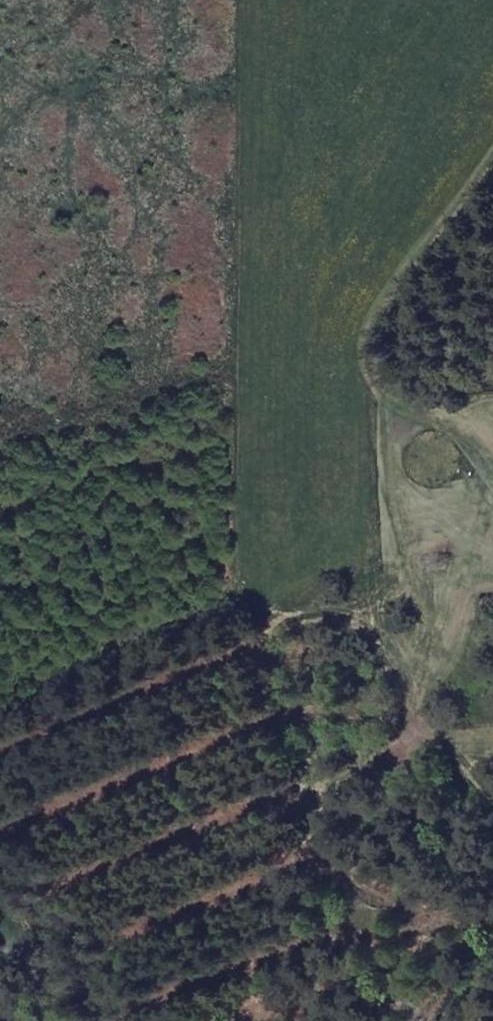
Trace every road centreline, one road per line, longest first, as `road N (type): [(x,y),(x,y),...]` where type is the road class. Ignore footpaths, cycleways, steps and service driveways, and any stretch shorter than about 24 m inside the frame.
road 1 (track): [(492,911),(408,962),(239,1020)]

